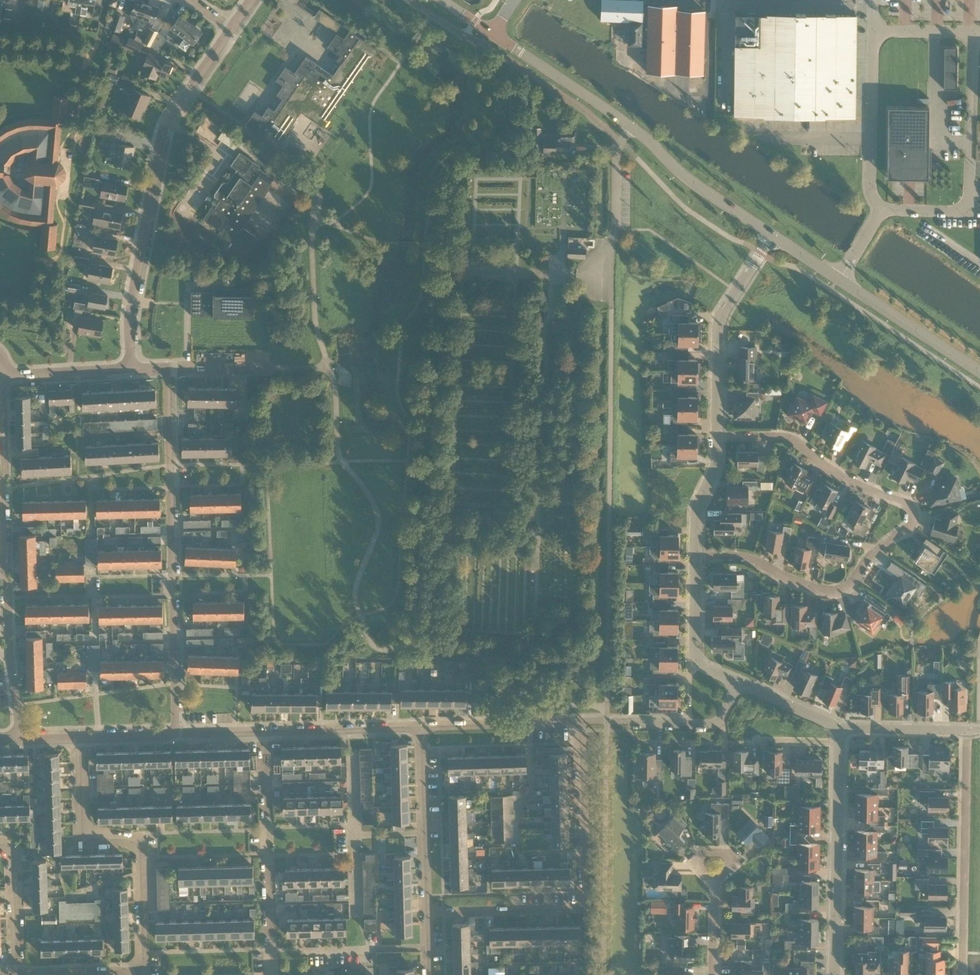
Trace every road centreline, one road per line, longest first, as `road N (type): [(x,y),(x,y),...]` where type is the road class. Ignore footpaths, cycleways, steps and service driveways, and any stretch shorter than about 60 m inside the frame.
road 1 (residential): [(696,557),(741,556),(822,594),(844,593),(878,551),(915,526),(914,508),(856,487),(794,439),(717,437)]
road 2 (residential): [(130,368),(128,320),(164,134),(230,26)]
road 3 (residential): [(176,732),(167,369)]
road 4 (residential): [(427,912),(584,909),(579,721)]
road 5 (residential): [(147,974),(141,841),(83,839),(82,738)]
road 6 (unclassified): [(881,210),(969,212),(974,32)]
road 7 (residential): [(835,974),(840,729)]
road 8 (residential): [(965,974),(969,731)]
road 9 (residential): [(717,437),(719,325),(772,235)]
road 10 (residential): [(270,949),(264,733)]
road 11 (unclassified): [(874,31),(870,184),(881,210)]
road 12 (tertiary): [(772,235),(686,177),(631,127)]
road 13 (residential): [(608,296),(616,160),(631,127)]
road 14 (tertiary): [(979,372),(841,279)]
road 15 (tertiary): [(631,127),(493,34)]
road 16 (unclassified): [(264,733),(422,727)]
road 17 (residential): [(270,949),(427,947)]
road 18 (residential): [(738,685),(697,664),(696,557)]
road 19 (unclassified): [(608,720),(711,724),(738,685)]
road 20 (residential): [(3,377),(3,520)]
road 21 (residential): [(3,520),(10,656)]
road 22 (residential): [(17,974),(11,852),(0,844)]
road 23 (residential): [(840,729),(969,731)]
road 24 (residential): [(3,377),(130,368)]
road 25 (residential): [(696,557),(717,437)]

